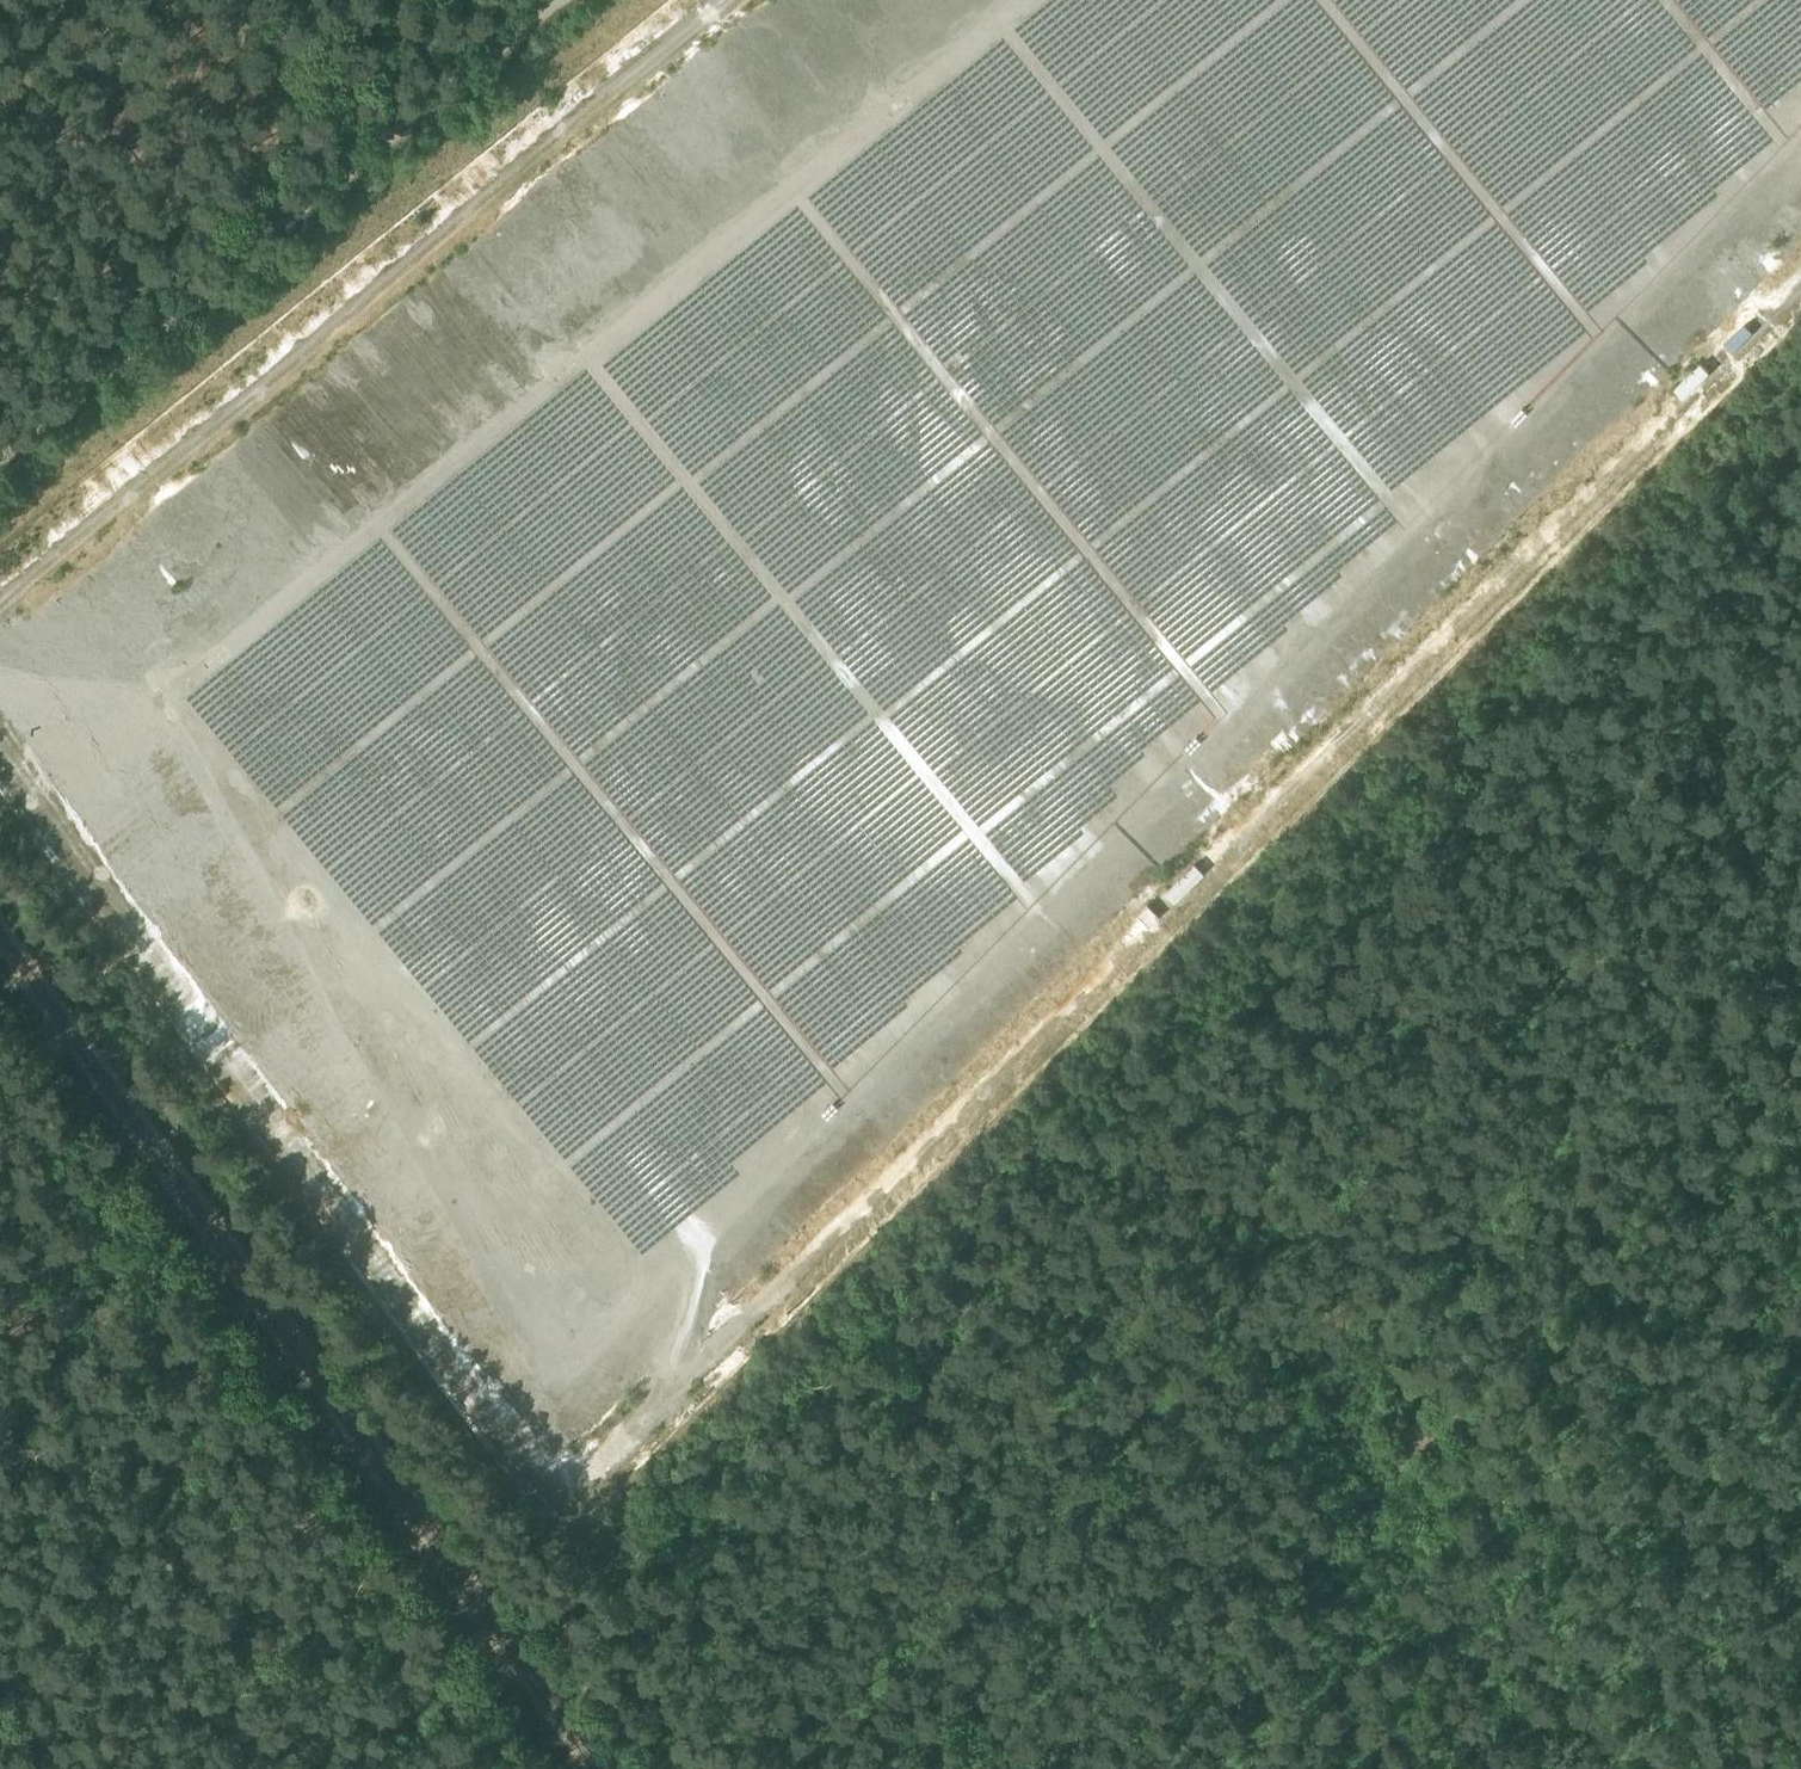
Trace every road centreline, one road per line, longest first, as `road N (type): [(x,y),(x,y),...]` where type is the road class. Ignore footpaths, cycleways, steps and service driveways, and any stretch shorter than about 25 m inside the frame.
road 1 (unclassified): [(0,459),(558,0)]

